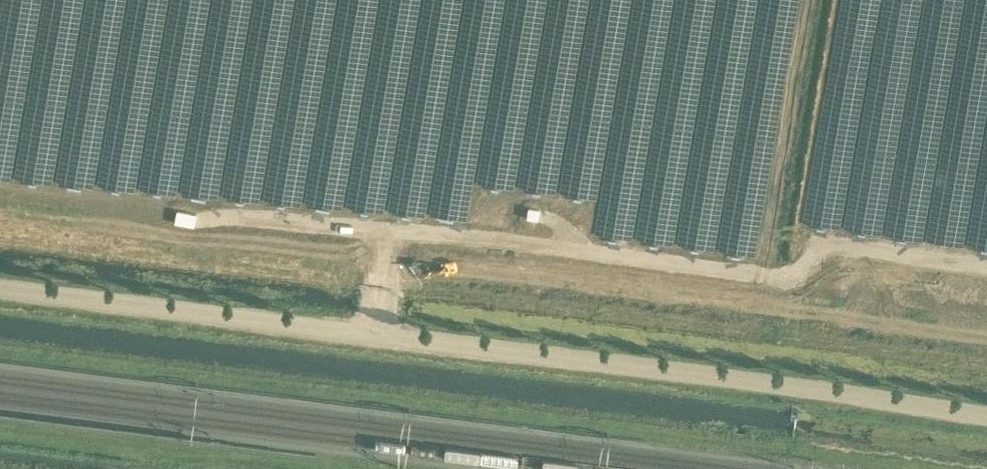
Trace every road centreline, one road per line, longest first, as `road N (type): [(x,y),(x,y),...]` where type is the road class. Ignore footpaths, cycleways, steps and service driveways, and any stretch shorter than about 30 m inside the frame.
road 1 (unclassified): [(986,416),(0,289)]

